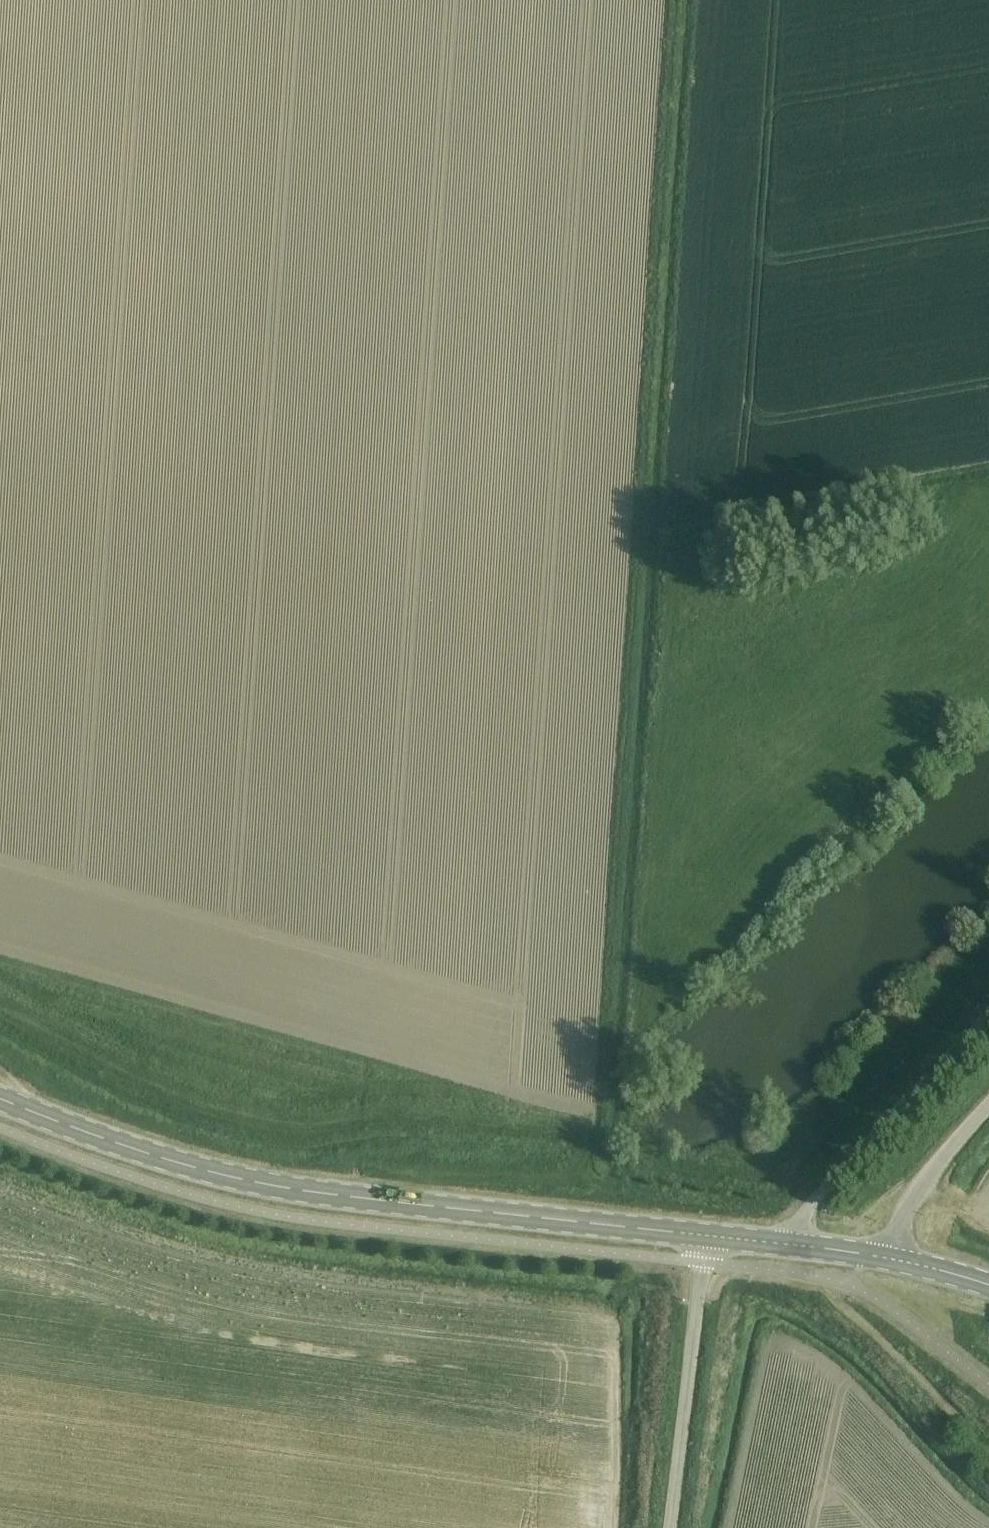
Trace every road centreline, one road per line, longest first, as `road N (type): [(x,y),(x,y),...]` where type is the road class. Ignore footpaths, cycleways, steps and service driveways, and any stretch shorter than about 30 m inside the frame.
road 1 (secondary): [(703,1235),(287,1195),(0,1100)]
road 2 (unclassified): [(792,1246),(803,1211),(988,1026)]
road 3 (unclassified): [(668,1527),(703,1235)]
road 4 (unclassified): [(882,1257),(916,1193),(988,1109)]

